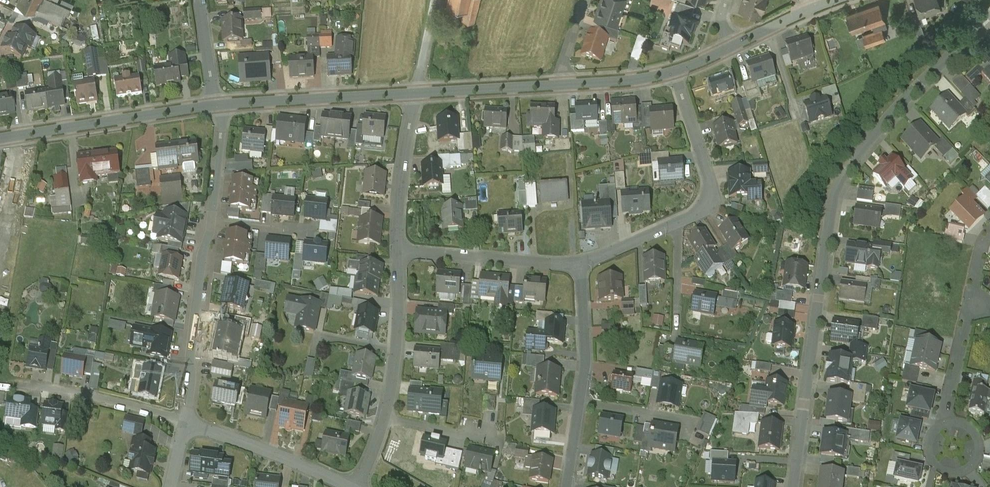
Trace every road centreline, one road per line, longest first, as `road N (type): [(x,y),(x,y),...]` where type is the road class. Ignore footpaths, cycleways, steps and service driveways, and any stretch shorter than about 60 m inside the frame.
road 1 (residential): [(989,26),(897,107),(841,177),(793,486)]
road 2 (residential): [(583,259),(707,200),(708,173),(673,75)]
road 3 (tertiary): [(217,106),(0,139)]
road 4 (residential): [(185,421),(211,219)]
road 5 (tertiary): [(415,96),(217,106)]
road 6 (residential): [(360,486),(185,421)]
road 7 (residential): [(398,250),(583,259)]
road 8 (residential): [(185,421),(14,386)]
road 9 (residential): [(415,96),(398,250)]
road 10 (residential): [(583,259),(588,338),(579,401)]
road 11 (tertiary): [(555,87),(415,96)]
road 12 (residential): [(972,303),(944,423)]

